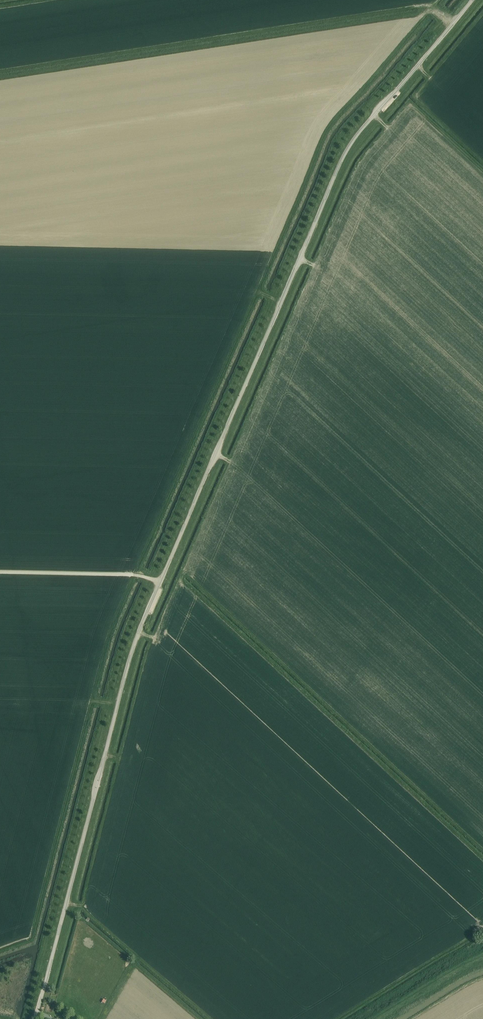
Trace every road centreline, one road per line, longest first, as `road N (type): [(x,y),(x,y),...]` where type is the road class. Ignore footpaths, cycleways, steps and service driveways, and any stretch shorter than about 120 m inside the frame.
road 1 (unclassified): [(34,1018),(142,624),(347,152),(472,0)]

